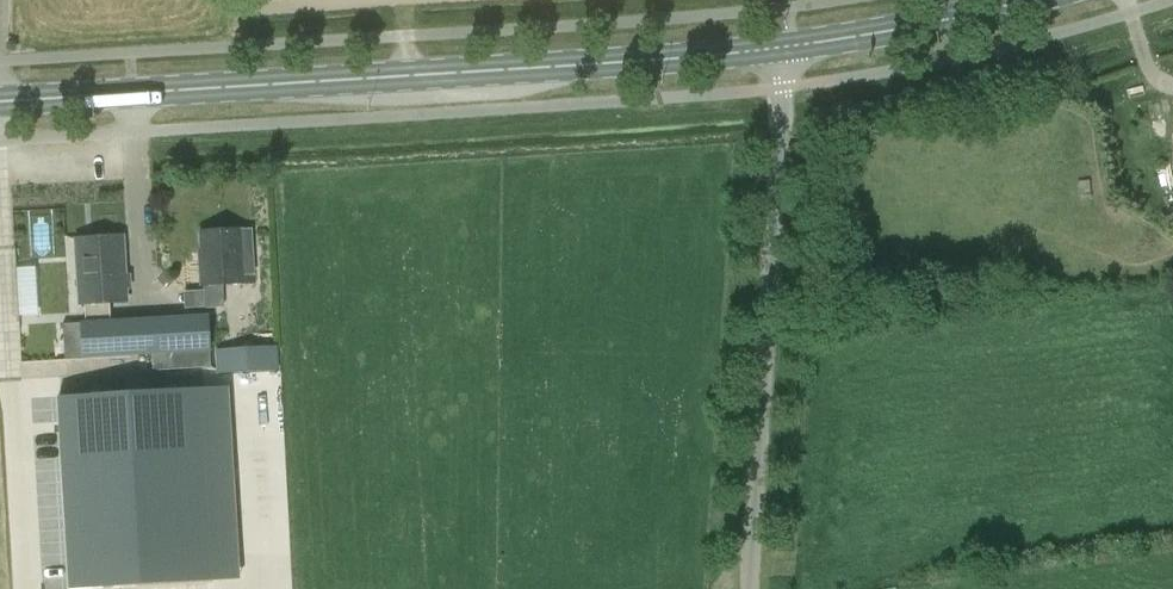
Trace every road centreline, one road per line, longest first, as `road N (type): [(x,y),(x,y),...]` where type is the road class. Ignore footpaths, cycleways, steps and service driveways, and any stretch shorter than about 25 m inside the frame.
road 1 (secondary): [(0,101),(788,48)]
road 2 (unclassified): [(747,588),(788,48)]
road 3 (secondary): [(788,48),(1028,0)]

